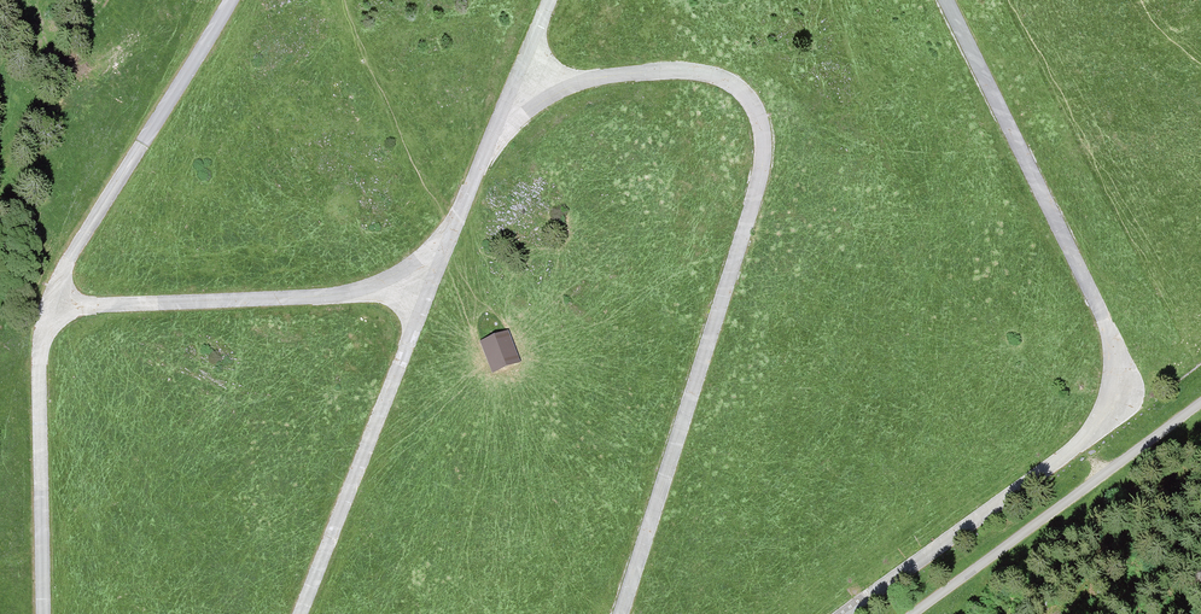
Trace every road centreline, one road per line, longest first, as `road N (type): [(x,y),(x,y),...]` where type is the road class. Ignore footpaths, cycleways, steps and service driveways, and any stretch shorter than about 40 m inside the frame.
road 1 (track): [(624,613),(760,184),(757,109),(724,77),(648,69),(593,77),(541,99),(491,141)]
road 2 (track): [(947,0),(1106,316),(1116,363),(1112,412),(1074,455),(847,613)]
road 3 (track): [(44,613),(42,338),(82,238),(229,0)]
road 4 (track): [(552,0),(301,613)]
road 5 (track): [(449,242),(391,277),(313,296),(54,308)]

